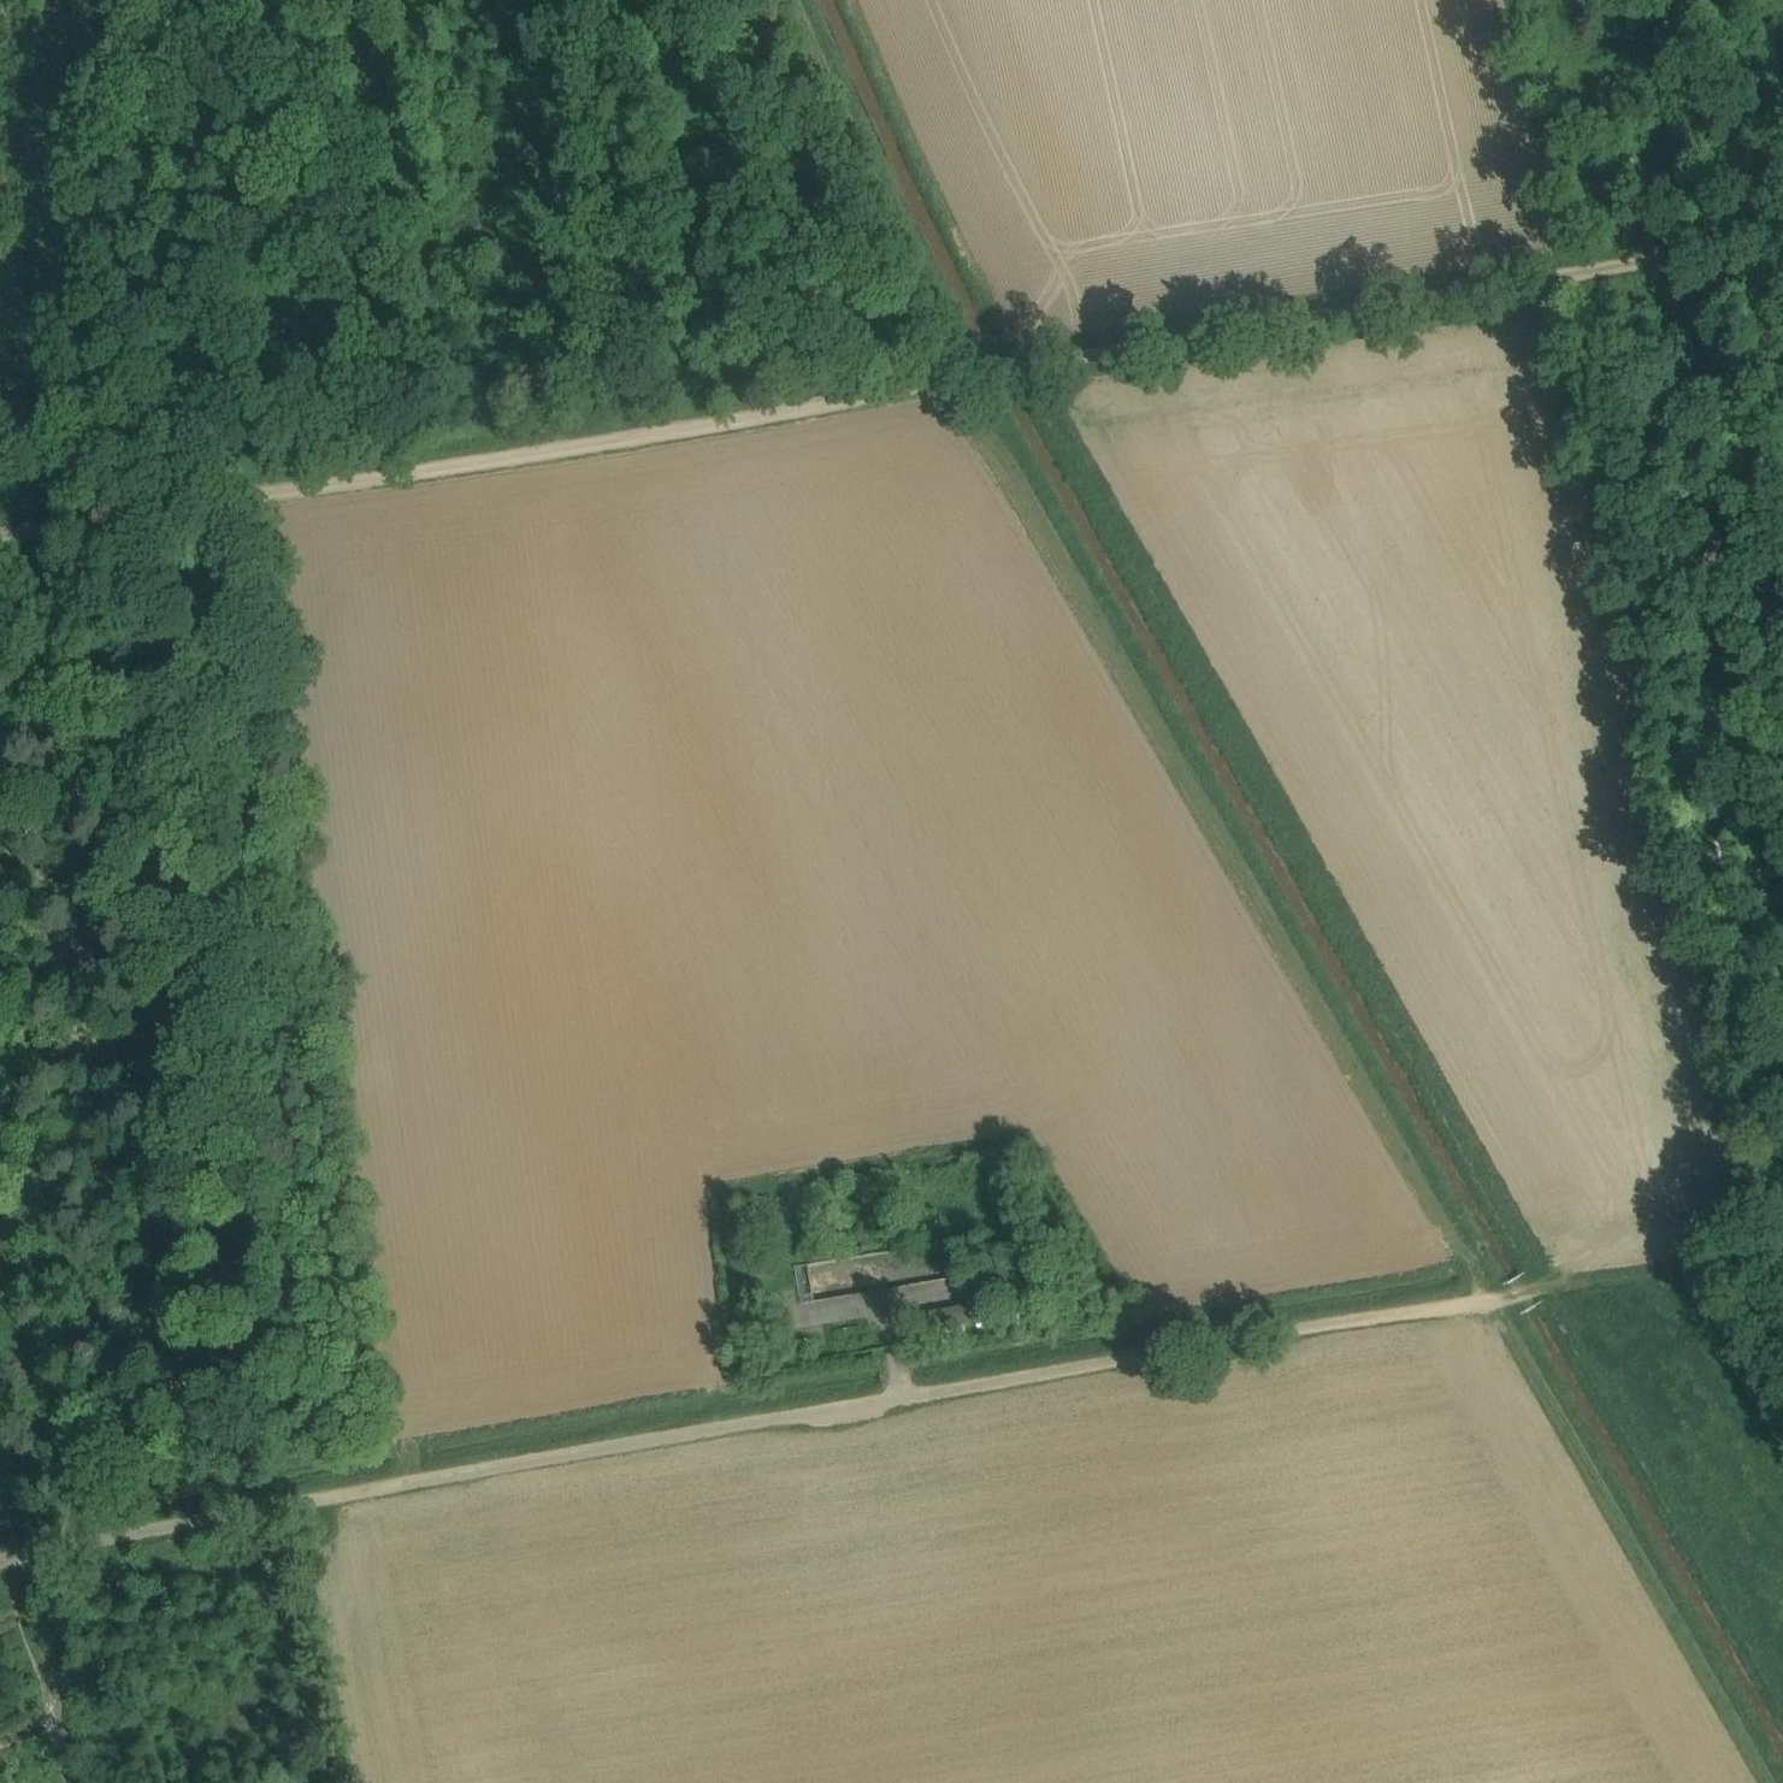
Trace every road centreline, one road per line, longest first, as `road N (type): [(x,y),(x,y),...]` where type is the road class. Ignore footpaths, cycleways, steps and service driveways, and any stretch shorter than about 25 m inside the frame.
road 1 (track): [(0,543),(1782,234)]
road 2 (track): [(0,1575),(1668,1267)]

